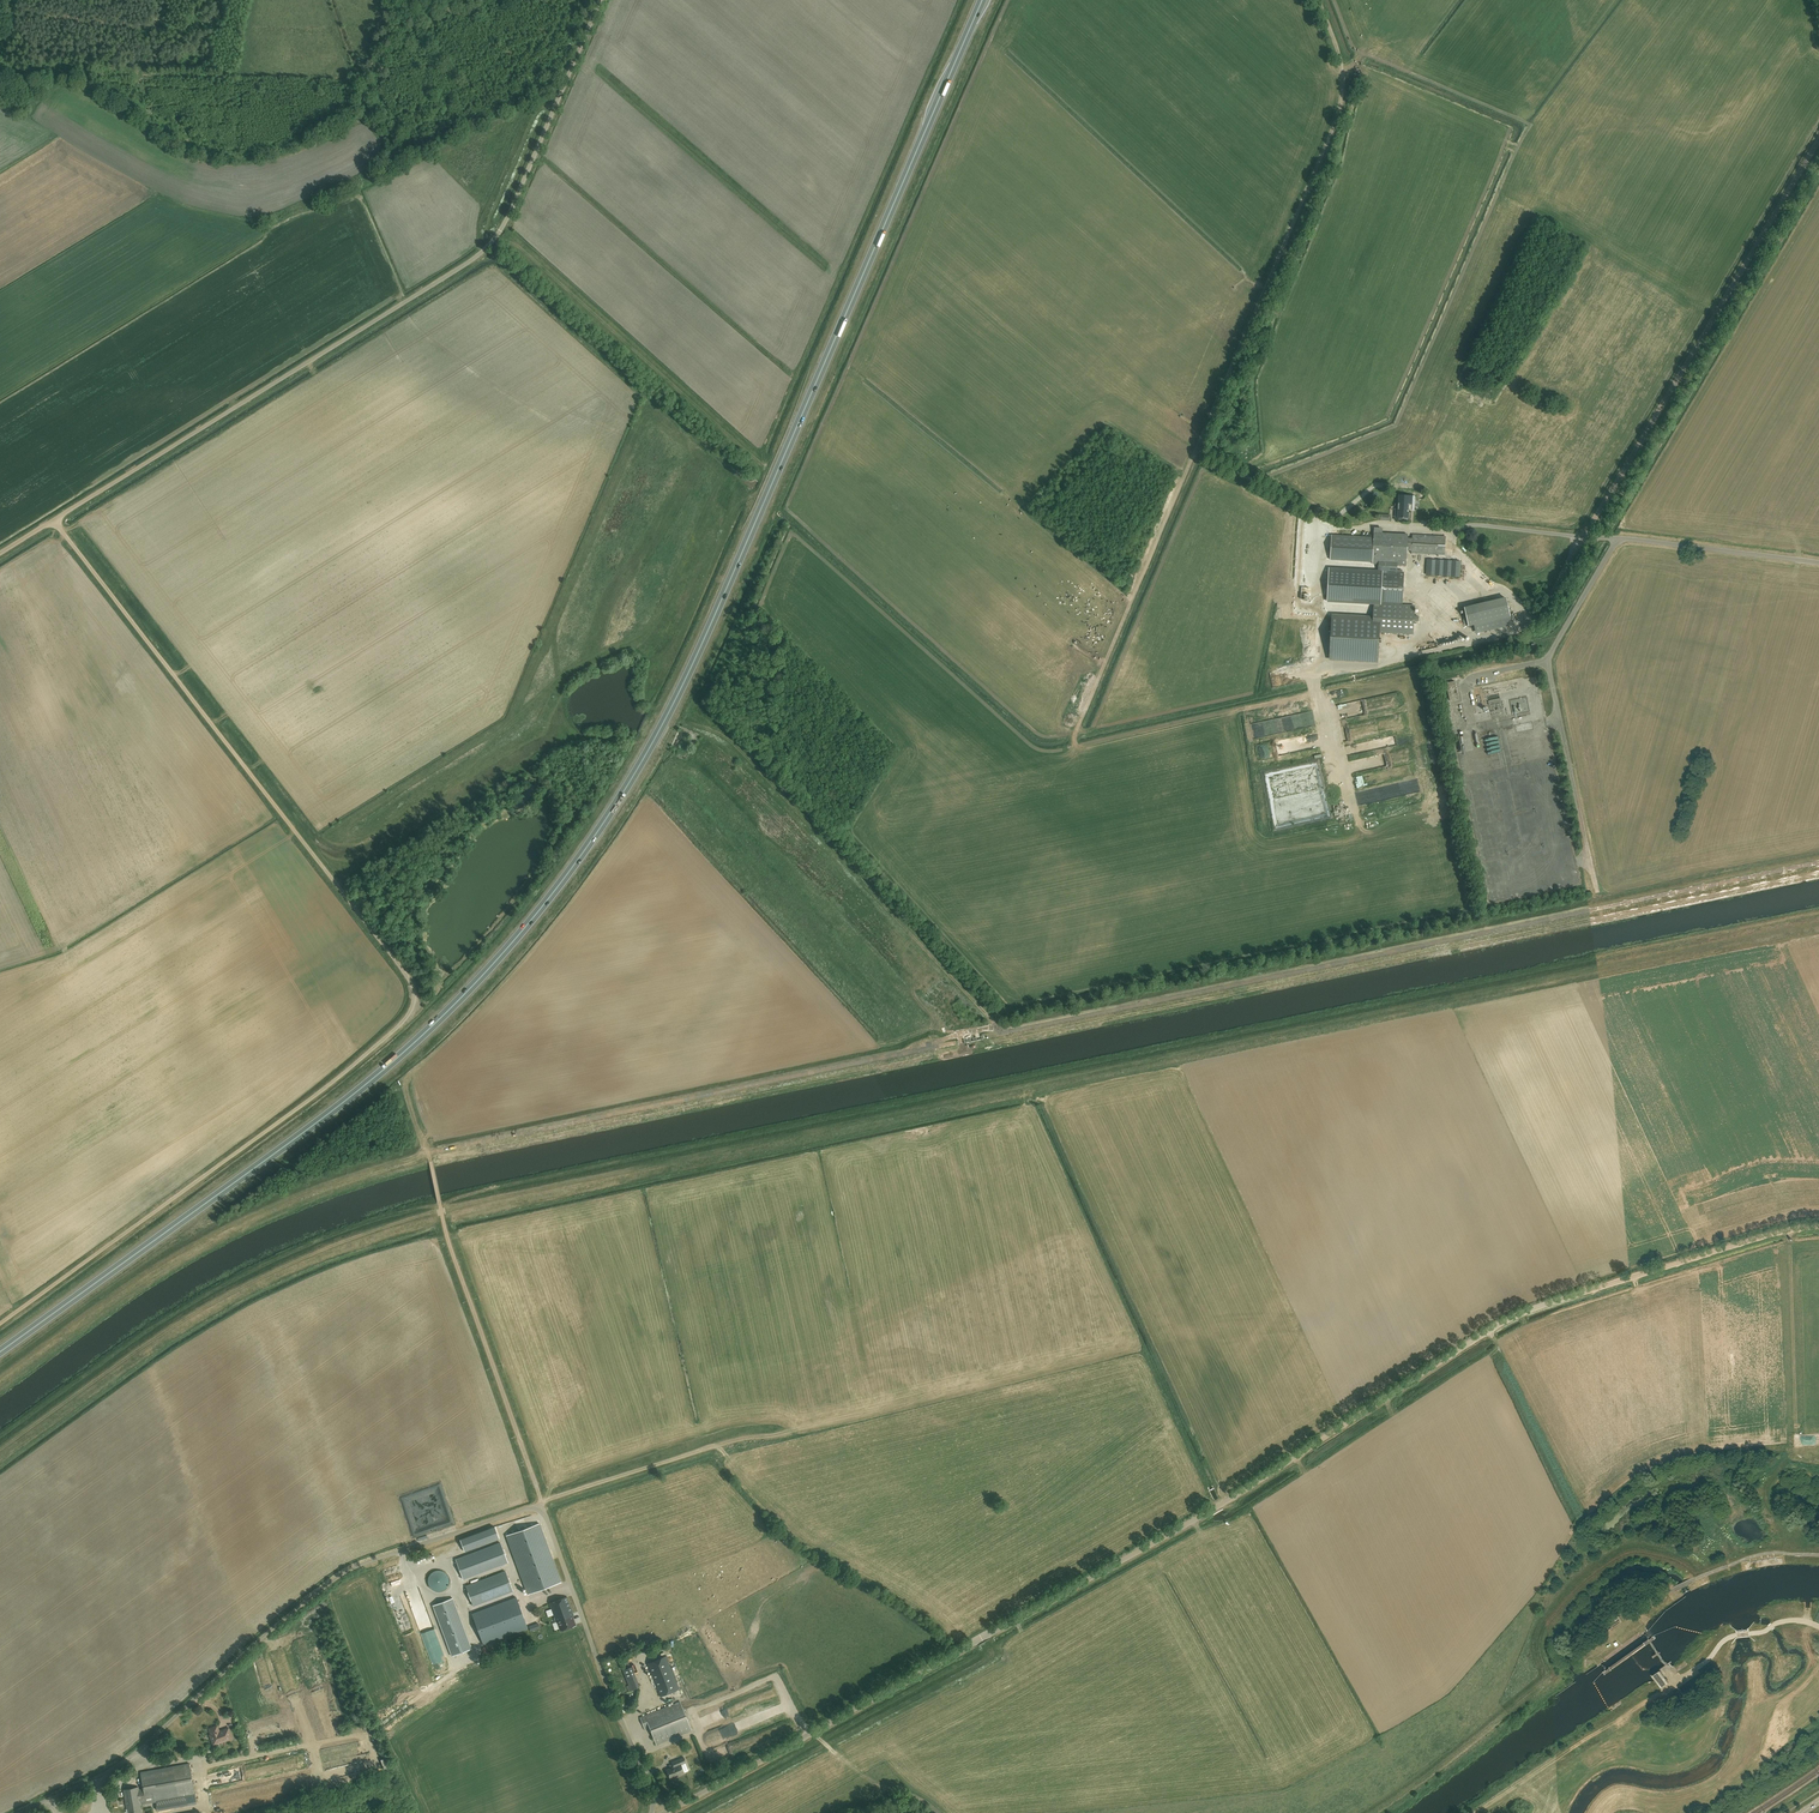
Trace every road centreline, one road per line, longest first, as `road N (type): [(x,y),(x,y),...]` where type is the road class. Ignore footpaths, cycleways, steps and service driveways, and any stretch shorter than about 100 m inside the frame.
road 1 (trunk): [(0,1352),(372,1079),(457,1001),(576,863),(642,761),(710,626),(981,0)]
road 2 (unclassified): [(673,1808),(979,1646),(1236,1496),(1524,1310),(1818,1226)]
road 3 (unclassified): [(0,1324),(318,1093),(414,1003),(412,981),(54,520)]
road 4 (unclassified): [(54,520),(477,256),(508,216),(599,0)]
road 5 (track): [(789,1431),(739,1438),(541,1504),(448,1240),(429,1153)]
road 6 (unclassified): [(23,1812),(136,1753),(349,1571),(541,1504)]
road 7 (unclassified): [(1818,140),(1584,537)]
road 8 (track): [(496,235),(511,238),(769,472)]
road 9 (track): [(1788,1229),(1798,1447),(1765,1499),(1814,1555)]
road 10 (track): [(1074,754),(1197,449)]
road 11 (unclassified): [(654,1798),(541,1504)]
road 12 (track): [(1512,1705),(1547,1676),(1538,1643),(1546,1625),(1608,1563),(1637,1550),(1682,1562),(1699,1578)]
road 13 (unclassified): [(1618,539),(1818,563)]
road 14 (track): [(486,246),(488,223),(538,112),(553,108)]
road 15 (track): [(938,1812),(873,1782),(814,1733)]

